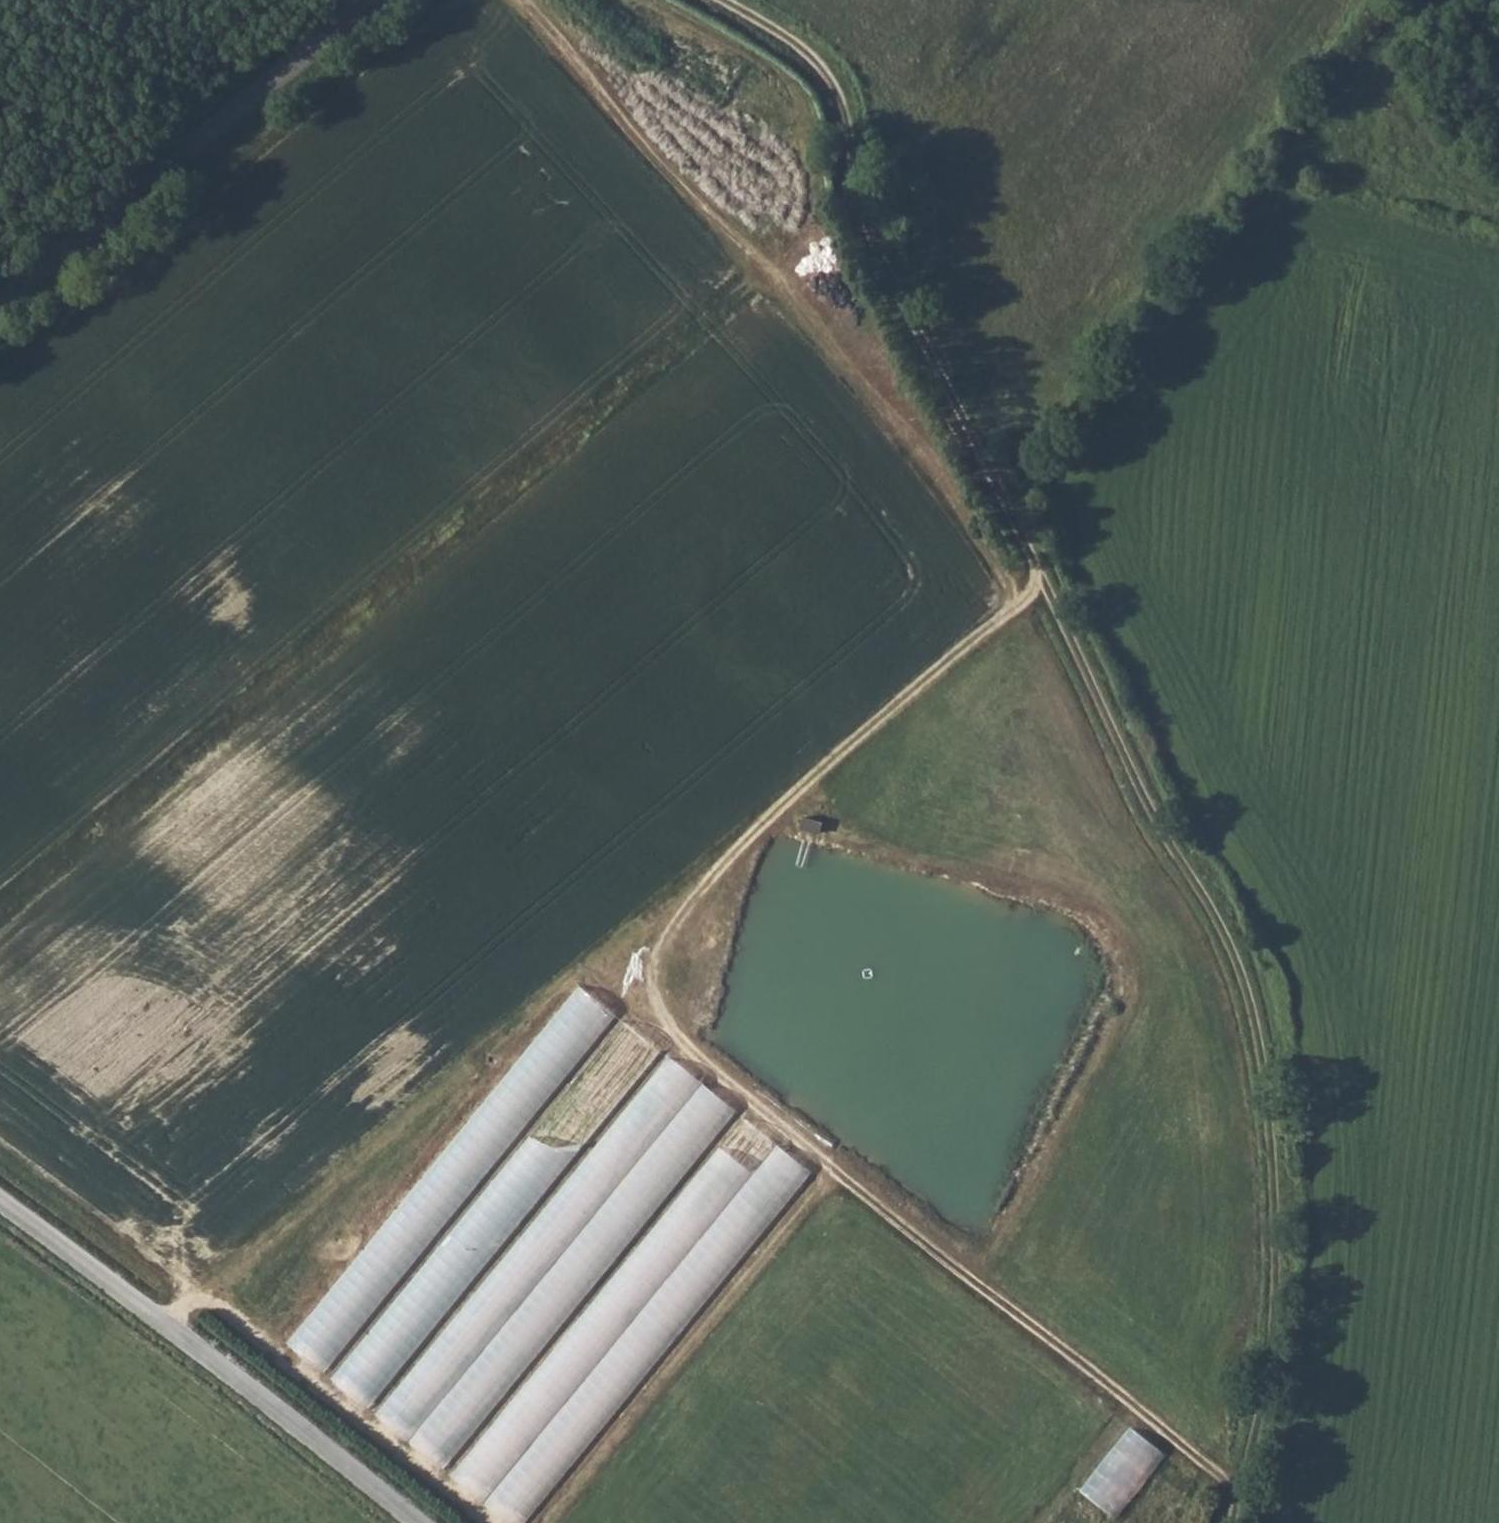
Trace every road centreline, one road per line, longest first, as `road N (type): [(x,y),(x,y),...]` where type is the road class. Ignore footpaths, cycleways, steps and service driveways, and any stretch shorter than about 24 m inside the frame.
road 1 (track): [(723,0),(792,40),(827,75),(844,111),(867,243),(1180,877),(1235,957),(1265,1064),(1277,1191),(1275,1311),(1259,1433),(1234,1522)]
road 2 (track): [(155,1313),(226,1278),(1041,586)]
road 3 (track): [(595,969),(1241,1497)]
road 4 (unclassified): [(0,1204),(155,1313),(417,1522)]
road 5 (unclassified): [(0,311),(371,0)]

